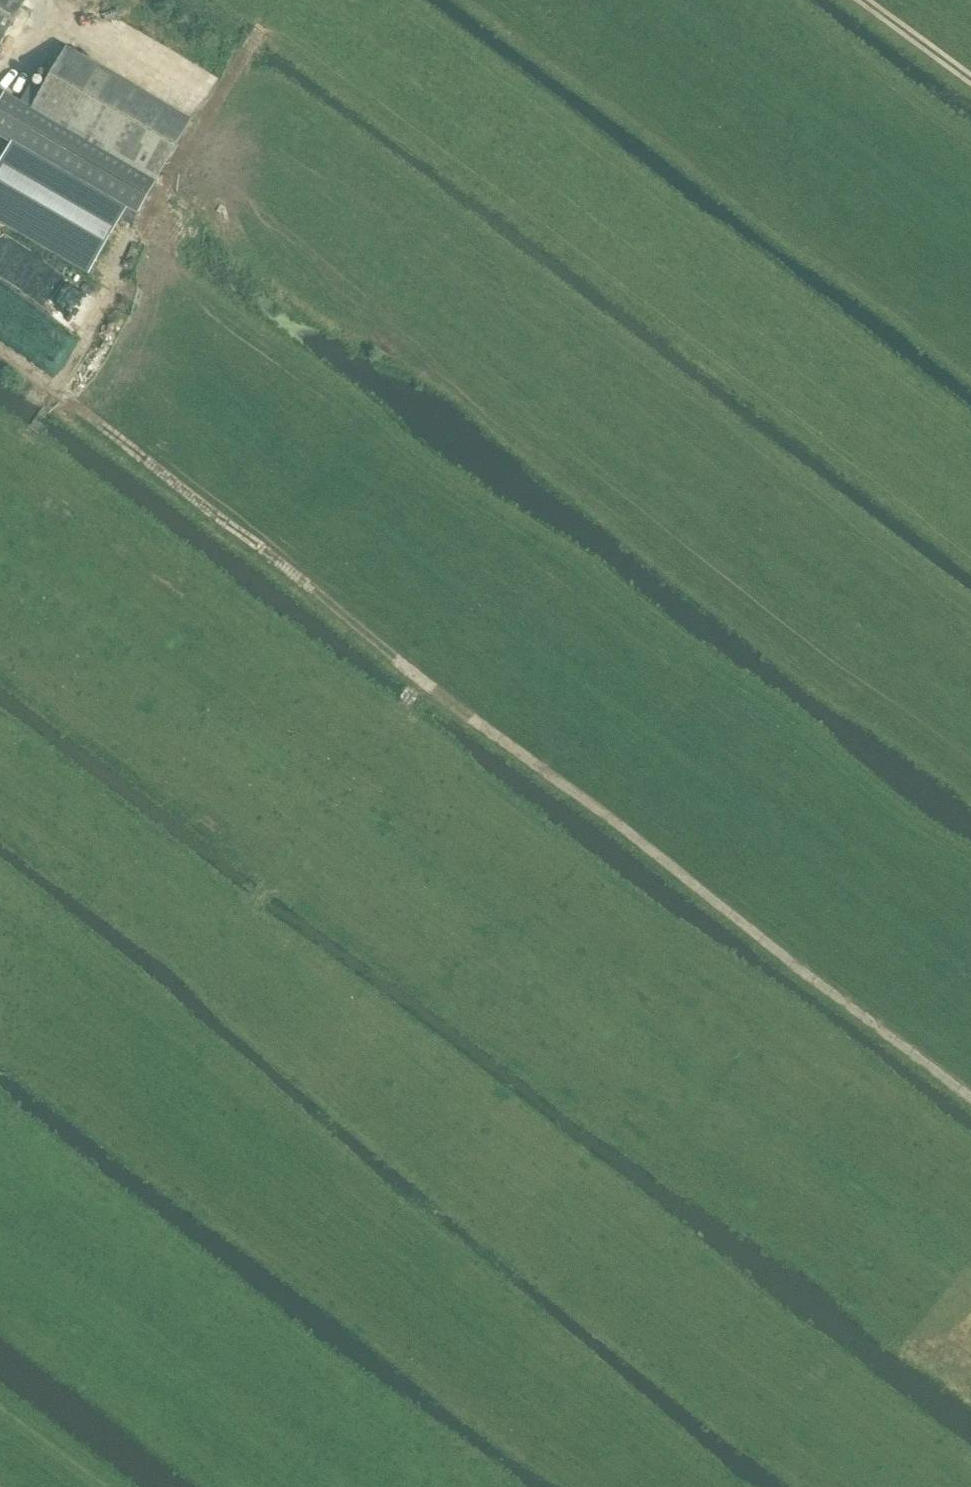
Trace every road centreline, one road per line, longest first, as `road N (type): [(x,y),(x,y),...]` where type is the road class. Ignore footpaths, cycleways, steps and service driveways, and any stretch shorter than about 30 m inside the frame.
road 1 (track): [(970,1092),(0,358)]

